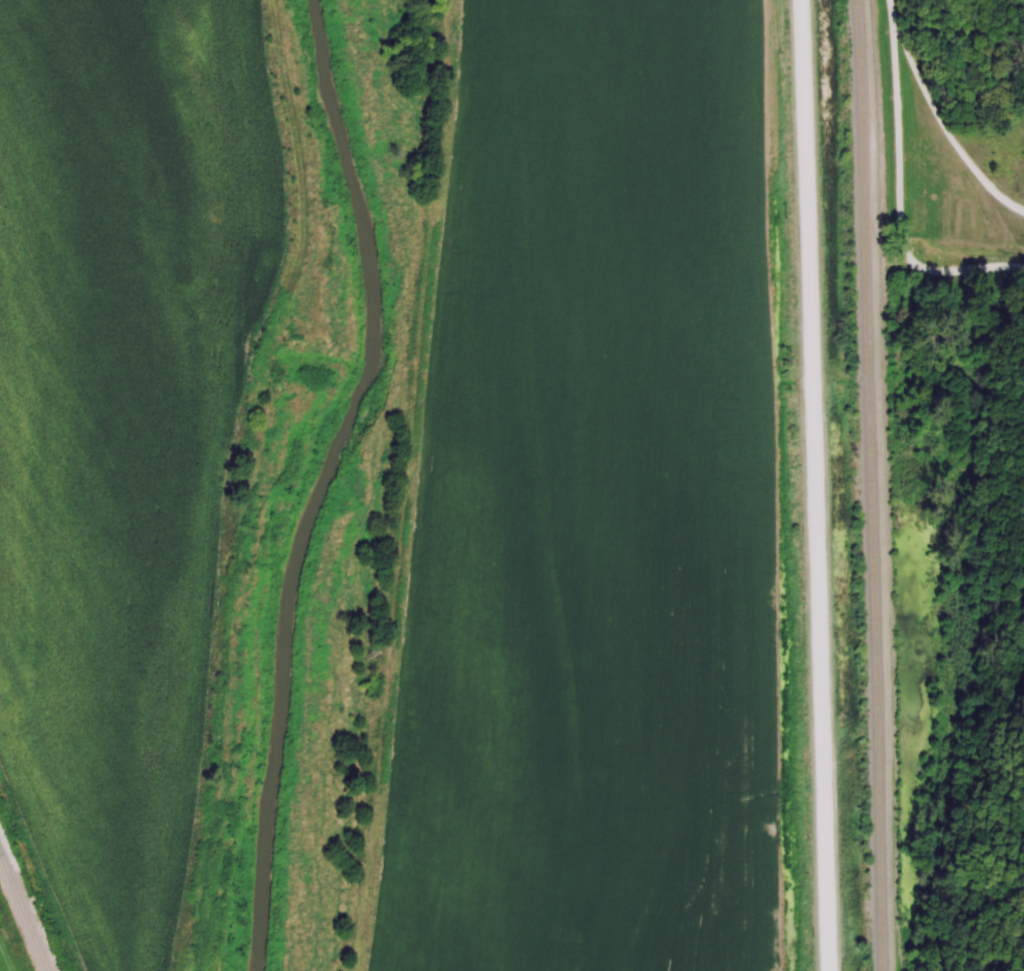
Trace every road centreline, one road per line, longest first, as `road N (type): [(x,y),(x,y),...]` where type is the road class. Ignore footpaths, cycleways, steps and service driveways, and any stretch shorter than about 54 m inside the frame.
road 1 (tertiary): [(829,970),(801,0)]
road 2 (residential): [(895,0),(902,242),(932,270),(1023,269)]

